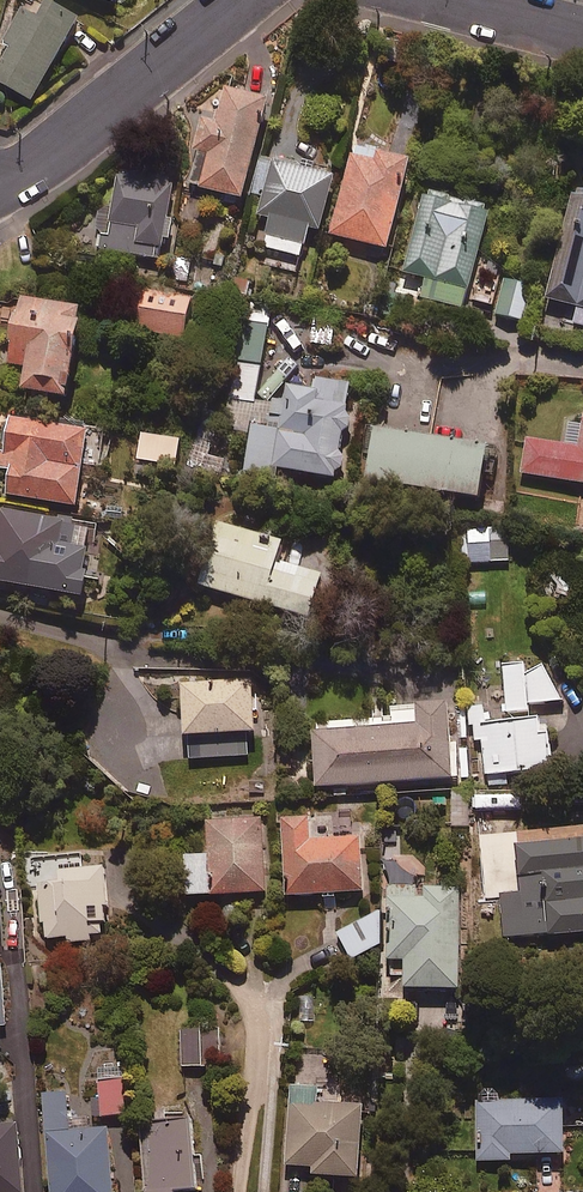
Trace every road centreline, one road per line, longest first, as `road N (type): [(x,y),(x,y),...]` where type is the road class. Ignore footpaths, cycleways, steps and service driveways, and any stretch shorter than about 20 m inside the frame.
road 1 (residential): [(241,0),(59,149),(0,181)]
road 2 (residential): [(582,35),(454,0)]

